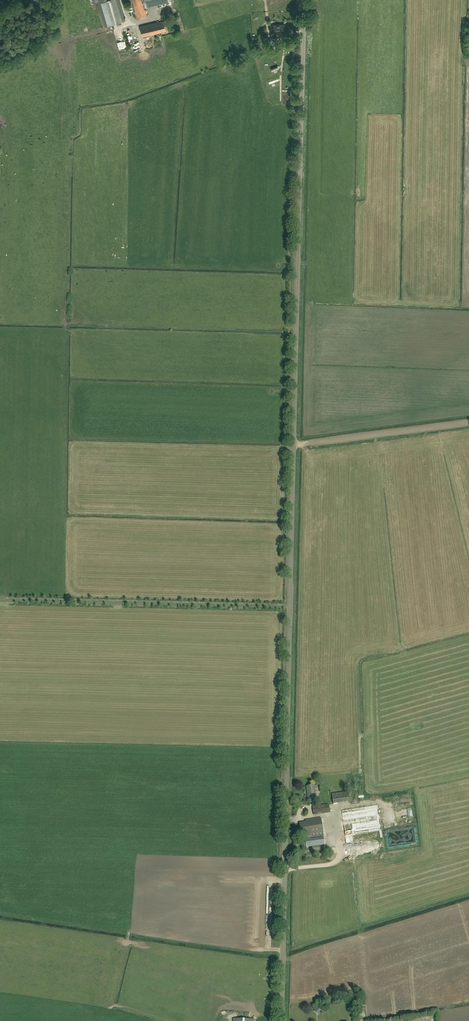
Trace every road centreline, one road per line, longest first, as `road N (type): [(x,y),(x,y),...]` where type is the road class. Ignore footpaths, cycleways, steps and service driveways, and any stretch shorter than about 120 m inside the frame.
road 1 (unclassified): [(281,1020),(306,0)]
road 2 (track): [(0,600),(289,606)]
road 3 (track): [(295,447),(468,423)]

